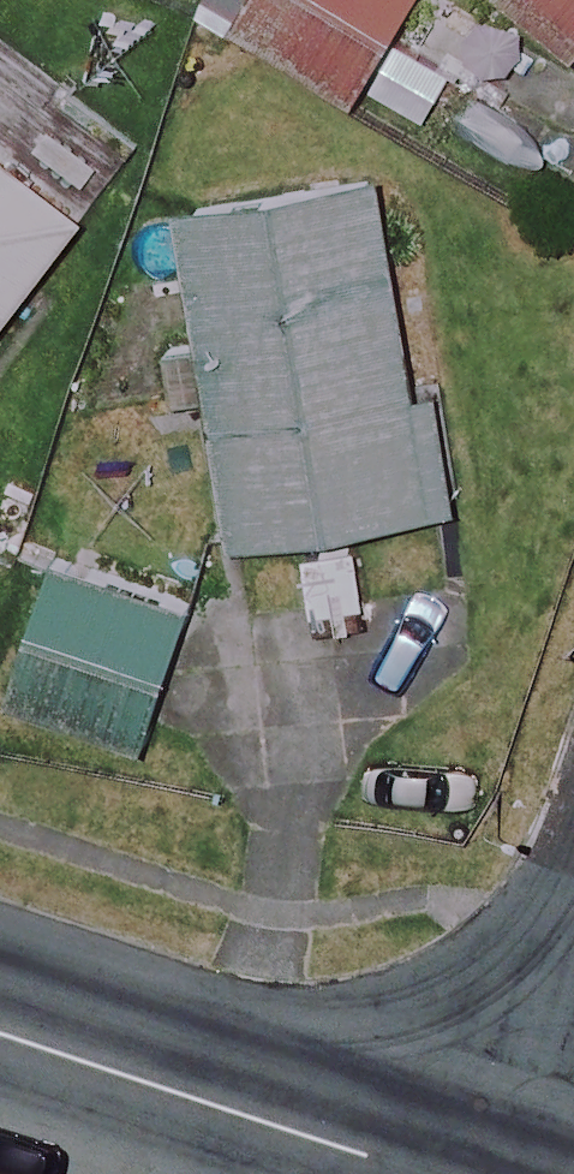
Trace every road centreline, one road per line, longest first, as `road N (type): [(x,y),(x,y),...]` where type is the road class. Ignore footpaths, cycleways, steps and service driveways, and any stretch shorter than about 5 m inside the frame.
road 1 (tertiary): [(432,1173),(0,1031)]
road 2 (residential): [(512,1173),(573,991)]

